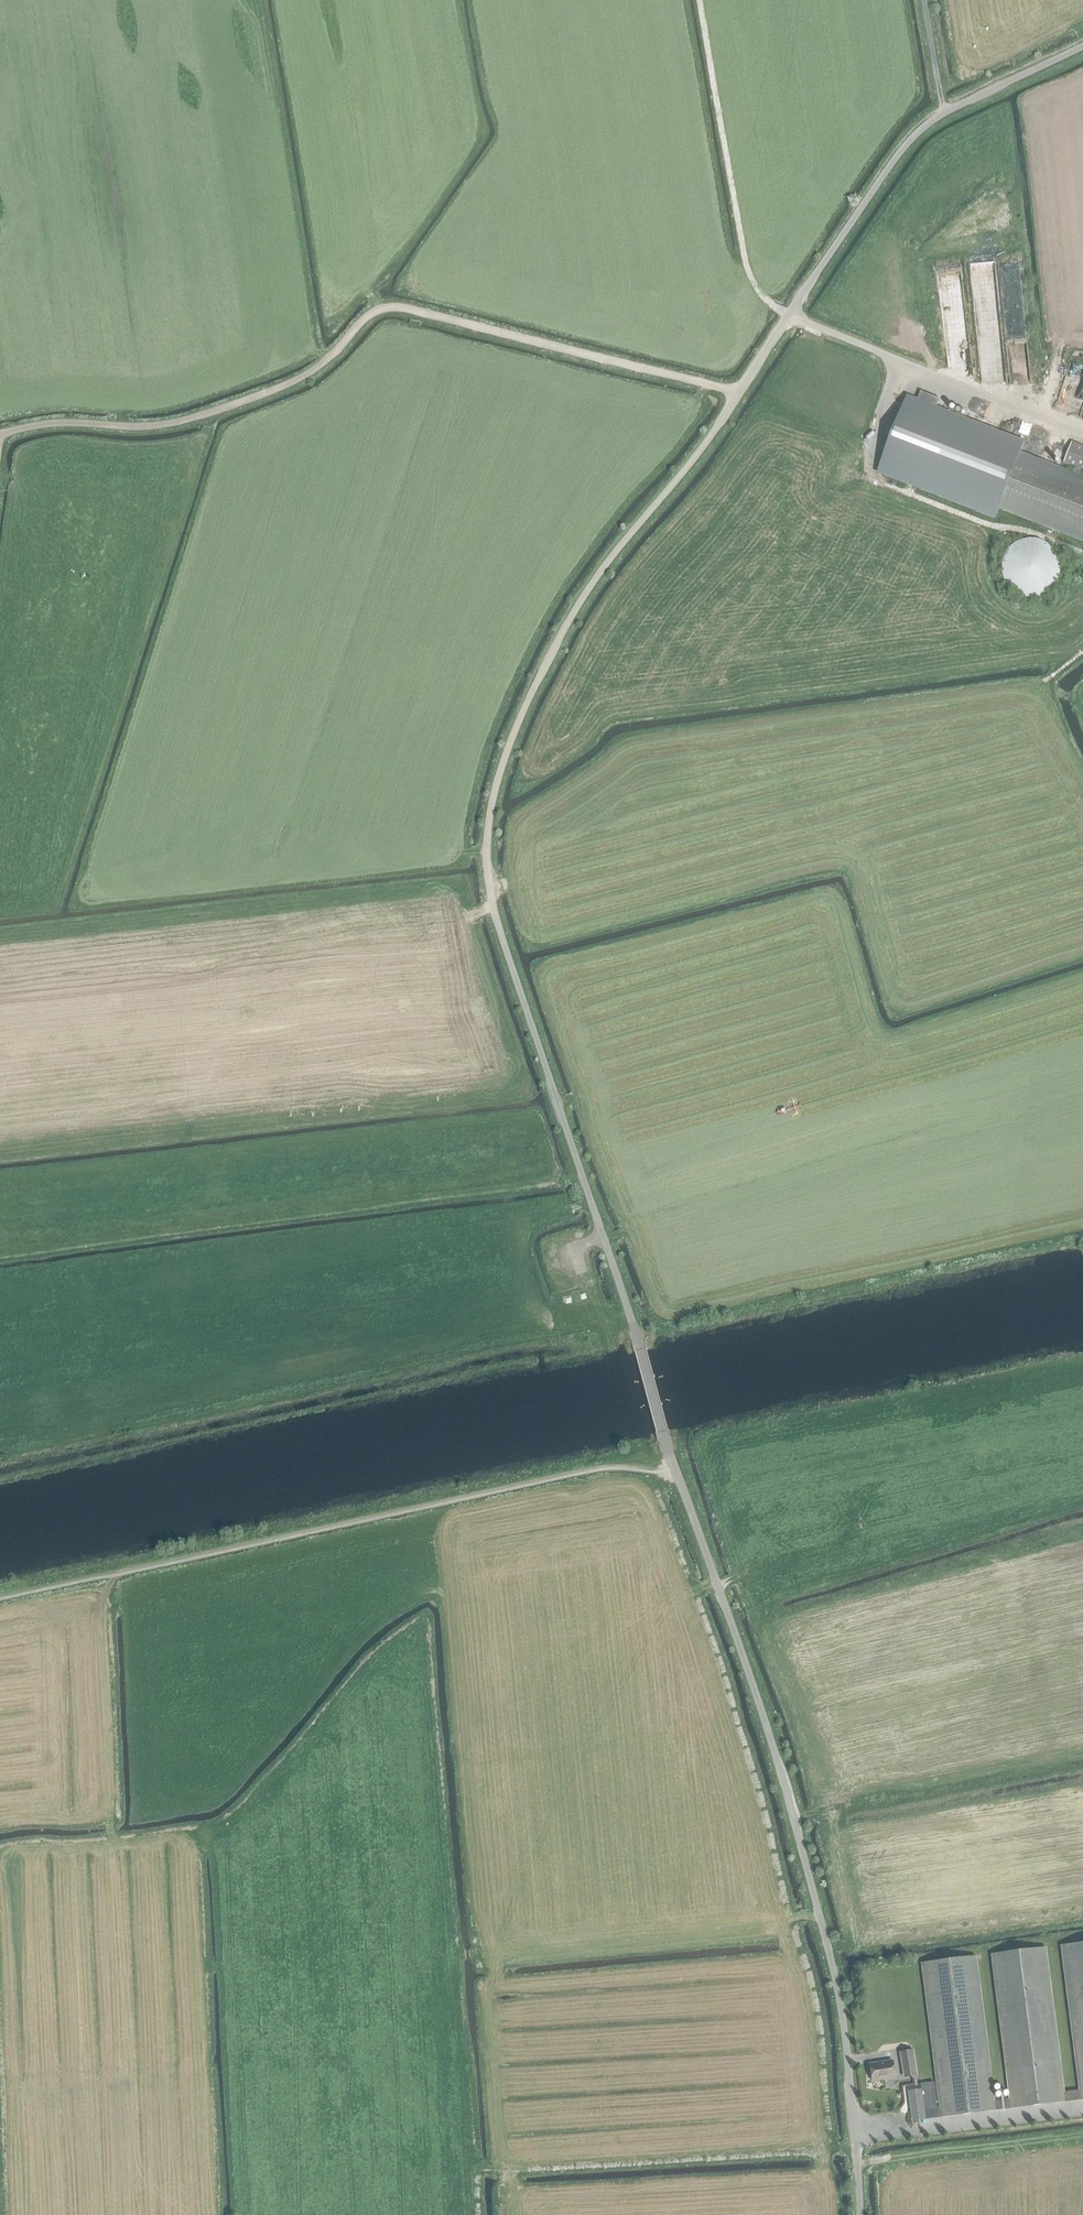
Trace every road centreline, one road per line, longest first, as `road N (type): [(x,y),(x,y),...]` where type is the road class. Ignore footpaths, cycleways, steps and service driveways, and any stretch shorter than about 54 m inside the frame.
road 1 (unclassified): [(859,2214),(857,2124),(822,1914),(507,957),(489,886),(489,818),(500,764),(557,641),(719,428),(907,145),(944,114),(1082,48)]
road 2 (track): [(739,393),(384,304),(337,352),(262,394),(168,424),(47,421),(0,432)]

